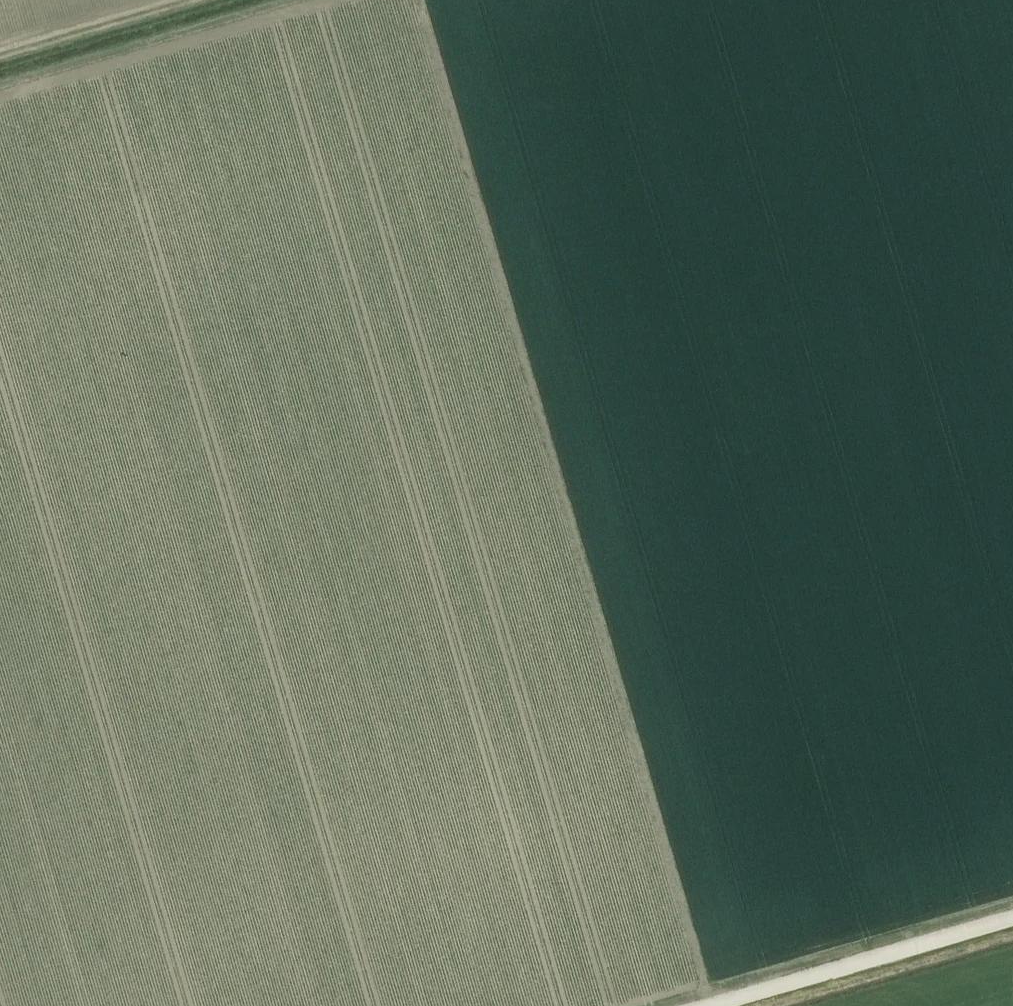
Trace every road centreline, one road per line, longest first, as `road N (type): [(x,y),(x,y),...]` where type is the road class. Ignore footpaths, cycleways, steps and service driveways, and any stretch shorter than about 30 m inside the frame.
road 1 (track): [(1012,918),(711,1005)]

